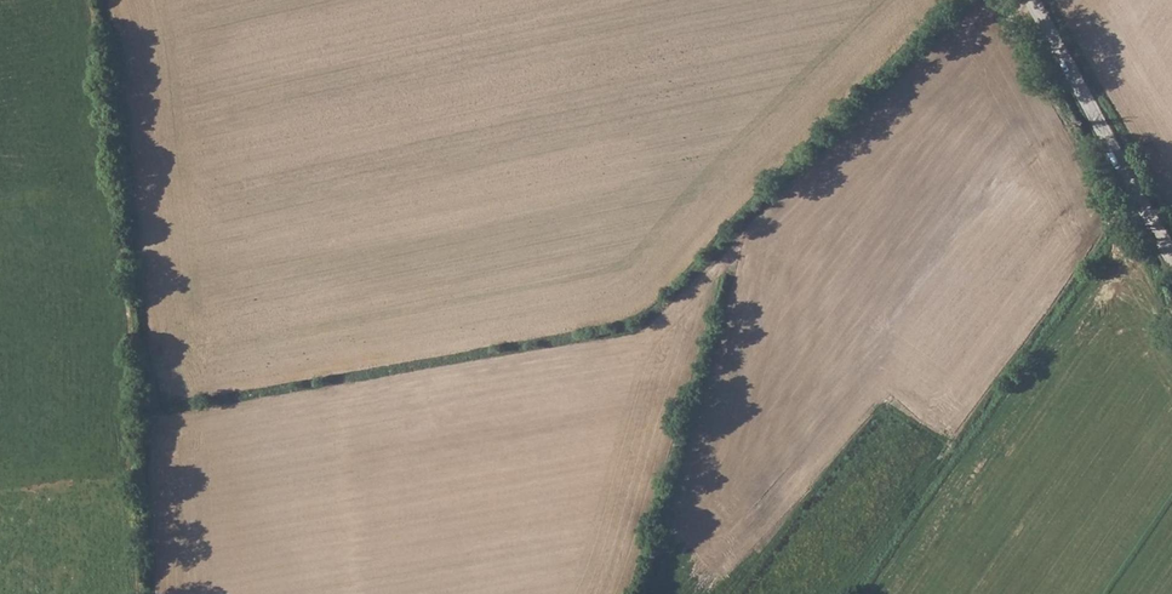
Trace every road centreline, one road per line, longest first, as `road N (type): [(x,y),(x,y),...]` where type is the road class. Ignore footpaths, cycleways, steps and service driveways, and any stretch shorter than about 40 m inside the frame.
road 1 (unclassified): [(1171,272),(1028,0)]

